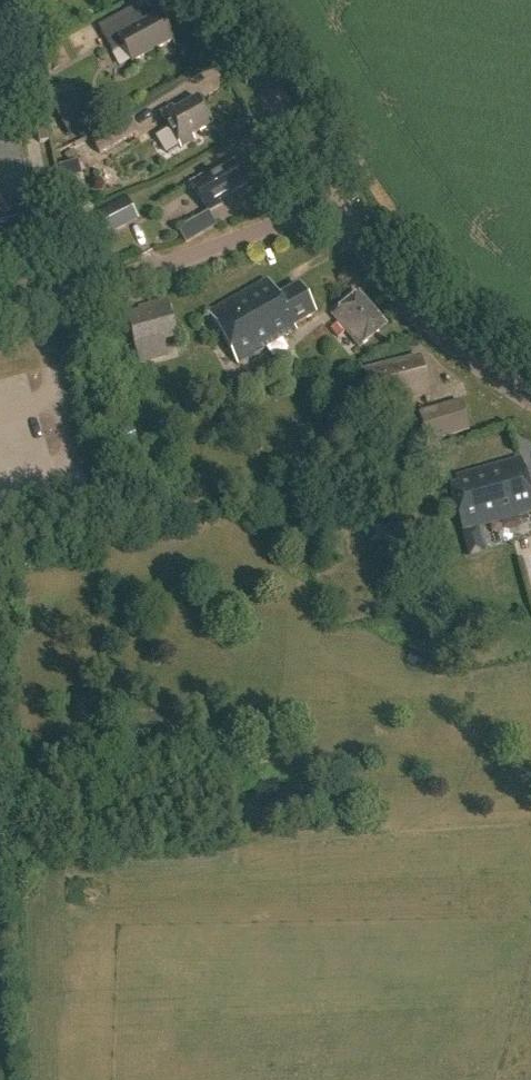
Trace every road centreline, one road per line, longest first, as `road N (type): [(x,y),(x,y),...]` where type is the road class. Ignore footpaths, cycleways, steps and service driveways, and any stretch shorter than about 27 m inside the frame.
road 1 (residential): [(337,202),(0,324)]
road 2 (tertiary): [(530,397),(448,338),(337,202)]
road 3 (tertiary): [(337,202),(221,0)]

